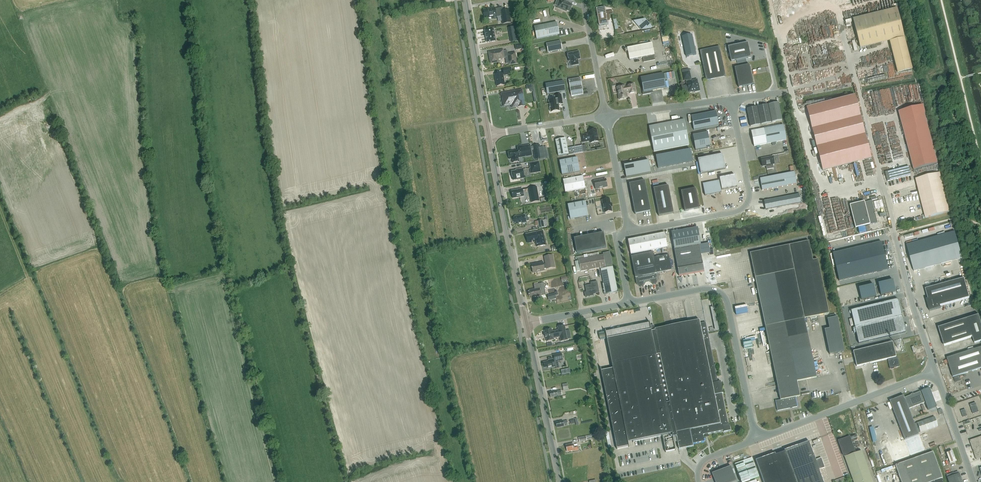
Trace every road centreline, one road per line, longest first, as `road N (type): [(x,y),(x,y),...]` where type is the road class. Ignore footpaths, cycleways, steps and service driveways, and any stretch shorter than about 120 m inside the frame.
road 1 (unclassified): [(629,303),(703,289),(725,296),(758,439)]
road 2 (unclassified): [(628,233),(747,204),(731,99)]
road 3 (tertiary): [(526,323),(489,136)]
road 4 (unclassified): [(758,439),(935,372)]
road 5 (tertiary): [(559,481),(526,323)]
road 6 (unclassified): [(935,372),(894,232)]
road 7 (tertiary): [(489,136),(465,0)]
road 8 (unclassified): [(606,116),(731,99)]

